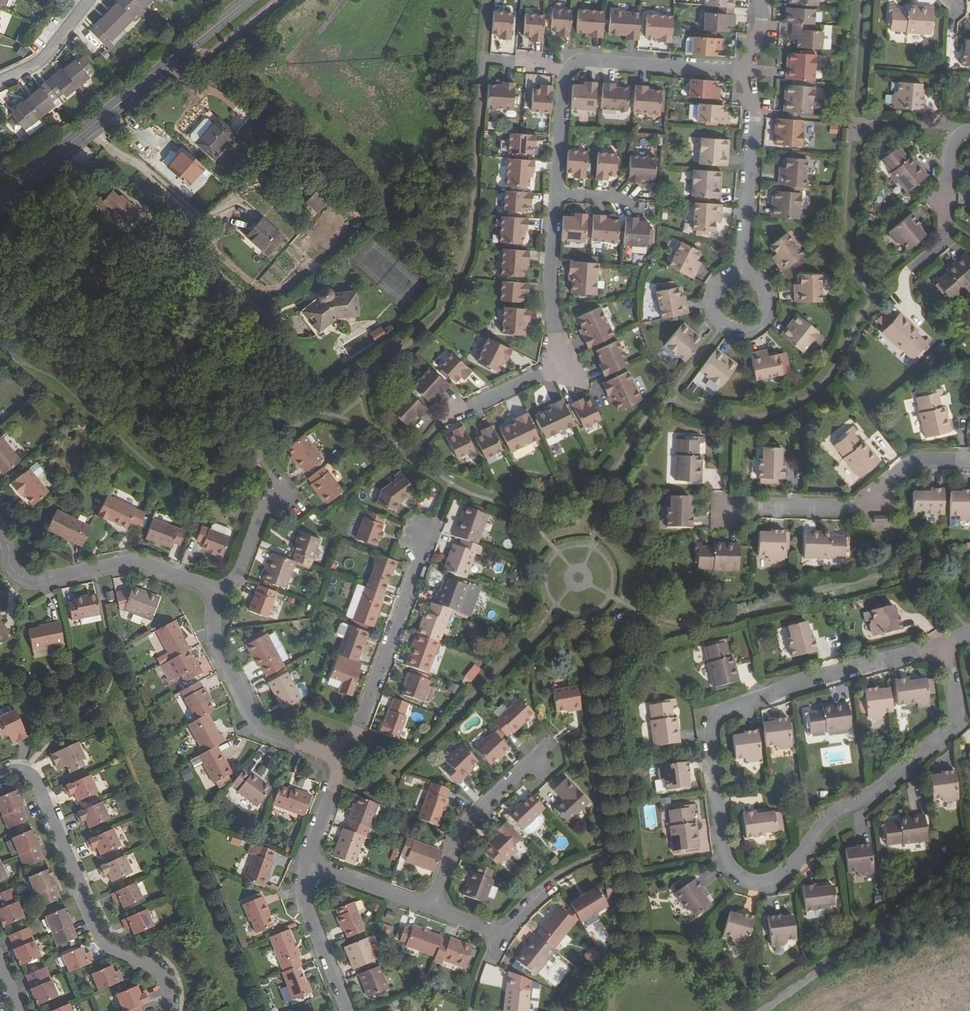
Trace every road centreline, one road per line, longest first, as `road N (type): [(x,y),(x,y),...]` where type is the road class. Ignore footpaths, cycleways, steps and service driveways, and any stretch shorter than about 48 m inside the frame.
road 1 (residential): [(927,647),(944,667),(950,725),(864,798),(829,816),(772,879),(740,878),(722,854),(707,726),(716,712),(807,678)]
road 2 (secondary): [(0,196),(244,0)]
road 3 (track): [(68,141),(264,319),(301,327)]
road 4 (residential): [(41,797),(99,938),(159,974),(167,990),(163,1010)]
road 5 (residential): [(969,463),(897,470),(874,501),(855,507),(730,501)]
road 6 (residential): [(334,756),(354,732),(431,524)]
road 7 (residential): [(214,592),(131,561),(27,580),(8,569),(0,535)]
road 8 (residential): [(334,756),(255,724),(212,639),(214,592)]
road 9 (residential): [(744,274),(758,69)]
road 10 (residential): [(426,907),(457,832),(545,749)]
road 11 (track): [(84,129),(195,216),(231,207),(251,219)]
road 12 (residential): [(566,68),(575,59),(758,69)]
road 13 (residential): [(560,365),(547,256),(555,194)]
road 14 (residential): [(969,130),(947,146),(939,239),(910,267)]
road 15 (residential): [(744,274),(726,277),(714,291),(713,310),(732,329),(764,316),(765,290),(753,277)]
road 16 (residential): [(305,867),(301,903),(344,1010)]
road 17 (residential): [(440,418),(560,365)]
road 18 (residential): [(305,867),(426,907)]
road 19 (residential): [(555,194),(566,68)]
road 20 (residential): [(214,592),(233,576),(256,512),(282,492)]
road 21 (residential): [(807,678),(927,647)]

